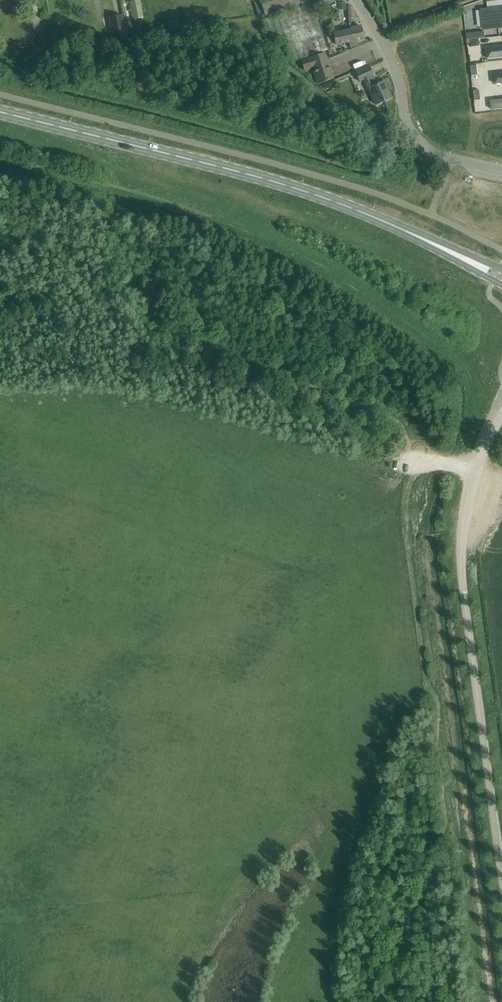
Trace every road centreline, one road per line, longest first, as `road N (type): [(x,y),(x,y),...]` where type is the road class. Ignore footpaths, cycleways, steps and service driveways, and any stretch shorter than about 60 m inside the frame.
road 1 (track): [(441,457),(427,486),(421,532),(451,807),(395,1001)]
road 2 (secondary): [(501,278),(372,216),(270,181),(0,112)]
road 3 (unclassified): [(501,873),(462,547),(466,497),(501,407)]
road 4 (unclassified): [(501,169),(423,141),(396,66),(359,0)]

